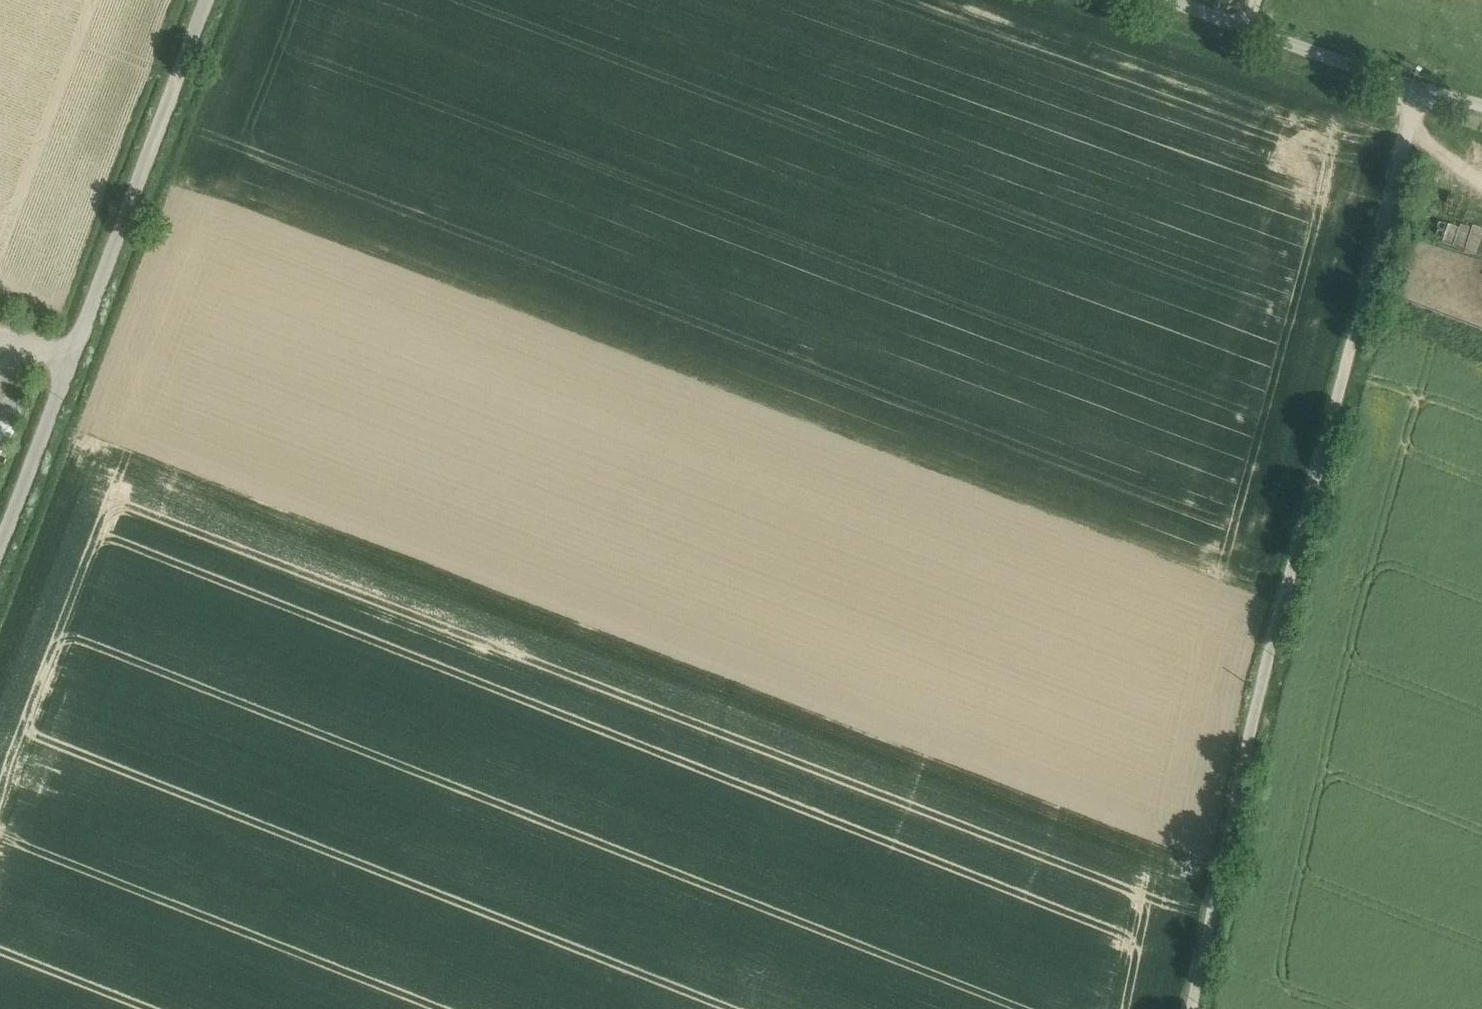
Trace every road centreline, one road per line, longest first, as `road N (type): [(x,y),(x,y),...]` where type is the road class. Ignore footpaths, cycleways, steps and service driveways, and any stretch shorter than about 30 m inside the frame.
road 1 (unclassified): [(209,0),(0,559)]
road 2 (unclassified): [(1175,0),(1481,104)]

